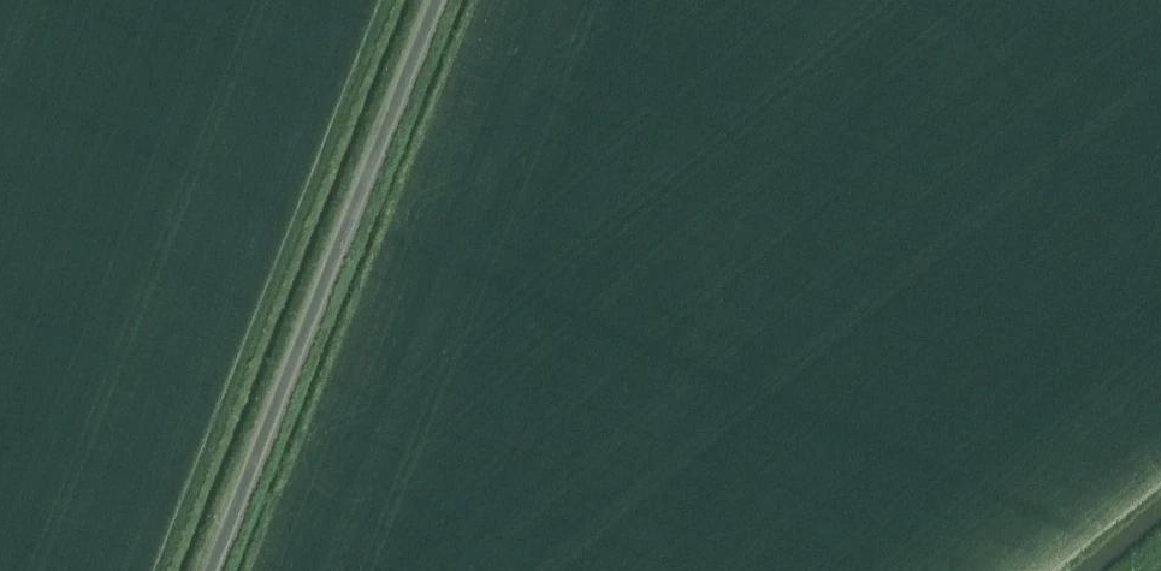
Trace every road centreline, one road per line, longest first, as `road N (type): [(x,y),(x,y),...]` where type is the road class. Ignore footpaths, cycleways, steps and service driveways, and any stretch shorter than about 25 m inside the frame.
road 1 (unclassified): [(211,570),(438,0)]

